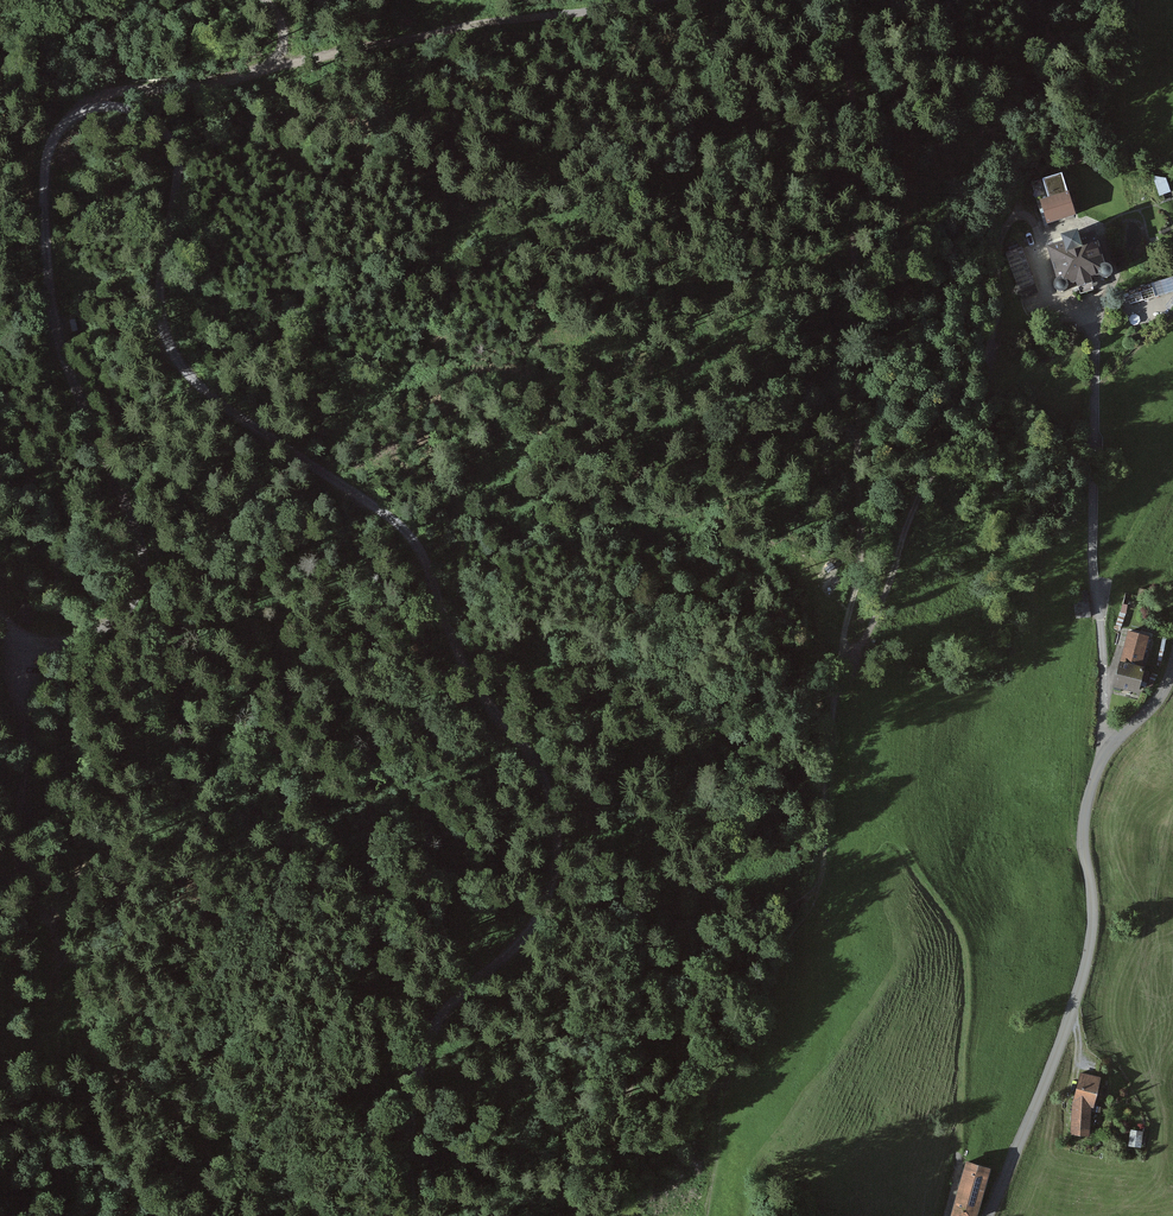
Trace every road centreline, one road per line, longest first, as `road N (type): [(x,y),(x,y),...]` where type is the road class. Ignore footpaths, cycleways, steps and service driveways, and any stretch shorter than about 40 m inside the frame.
road 1 (track): [(139,92),(159,121),(166,195),(157,300),(171,380),(237,455),(430,555),(513,618),(549,703),(563,804),(524,941),(444,1009),(417,1059),(408,1215)]
road 2 (track): [(1131,0),(1090,84),(1058,120),(1007,228),(971,415),(841,670)]
road 3 (track): [(0,628),(39,650),(93,630),(131,604),(145,561),(62,238),(67,130),(96,96),(139,92)]
road 4 (track): [(849,0),(864,497),(861,576),(841,670)]
road 5 (residential): [(1172,683),(1162,706),(1105,748),(1085,826),(1093,922),(1086,955),(1069,1017),(982,1215)]
road 6 (track): [(139,92),(645,0)]
road 7 (track): [(841,670),(816,891)]

